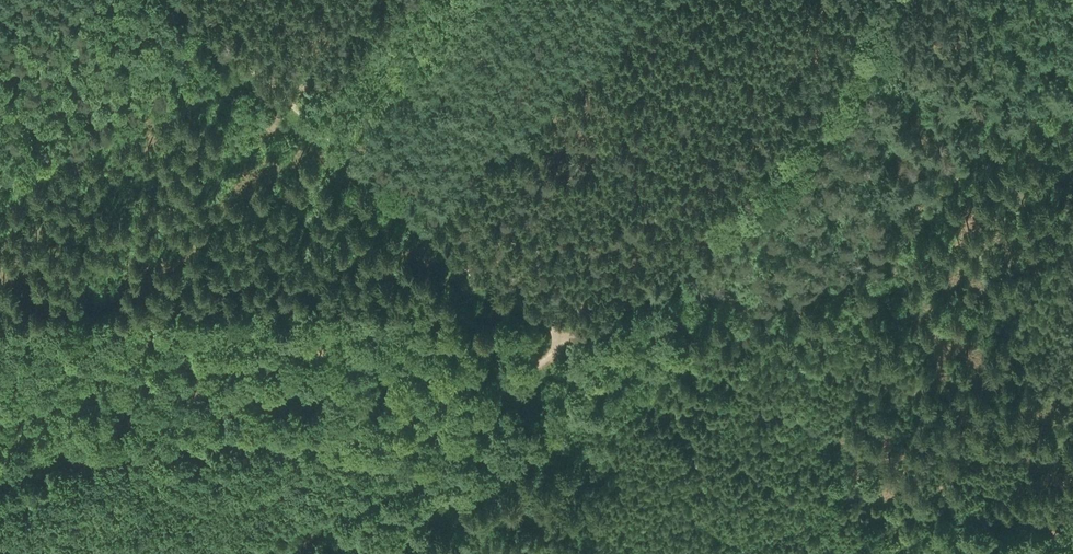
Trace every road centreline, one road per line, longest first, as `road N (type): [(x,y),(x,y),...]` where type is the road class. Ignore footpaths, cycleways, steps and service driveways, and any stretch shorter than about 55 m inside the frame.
road 1 (track): [(566,338),(625,304),(660,294),(801,300),(854,279),(892,255),(995,129),(1072,94)]
road 2 (track): [(180,0),(374,169),(475,273),(566,338)]
road 3 (track): [(0,472),(183,431),(268,429),(430,453)]
road 4 (track): [(430,453),(388,484),(301,519),(255,553)]
road 5 (track): [(430,453),(566,338)]

